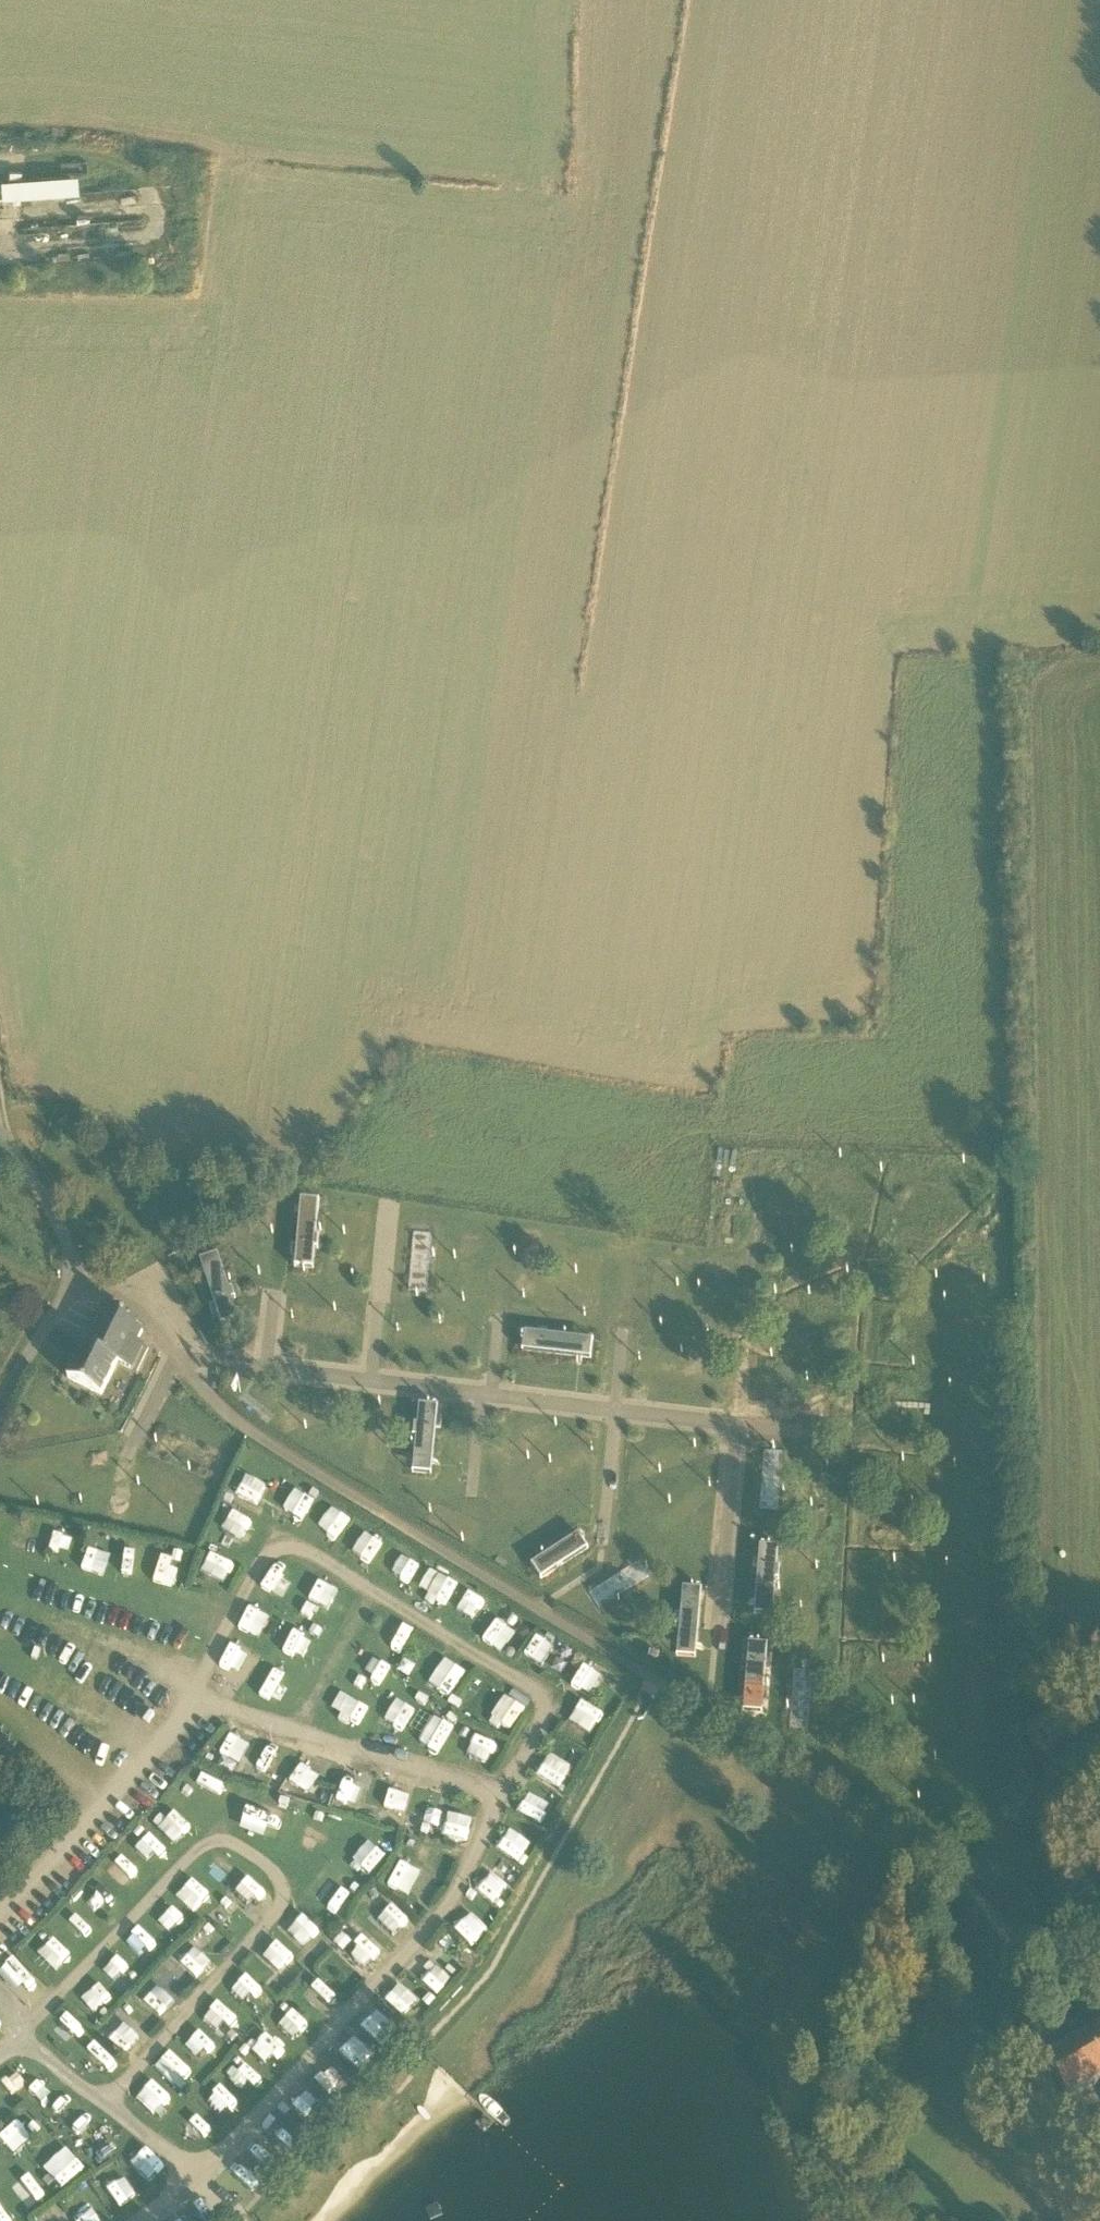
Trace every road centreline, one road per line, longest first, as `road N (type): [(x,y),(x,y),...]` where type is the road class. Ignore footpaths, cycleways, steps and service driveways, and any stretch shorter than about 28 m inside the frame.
road 1 (unclassified): [(1033,2051),(1011,1944),(951,1871),(222,1420),(185,1359),(124,1298),(74,1273)]
road 2 (track): [(874,2220),(818,2123),(820,2056),(831,2010),(885,1930),(895,1898),(887,1826)]
road 3 (unclassified): [(74,1273),(57,1225),(0,1134)]
road 4 (unclassified): [(0,1408),(74,1273)]

